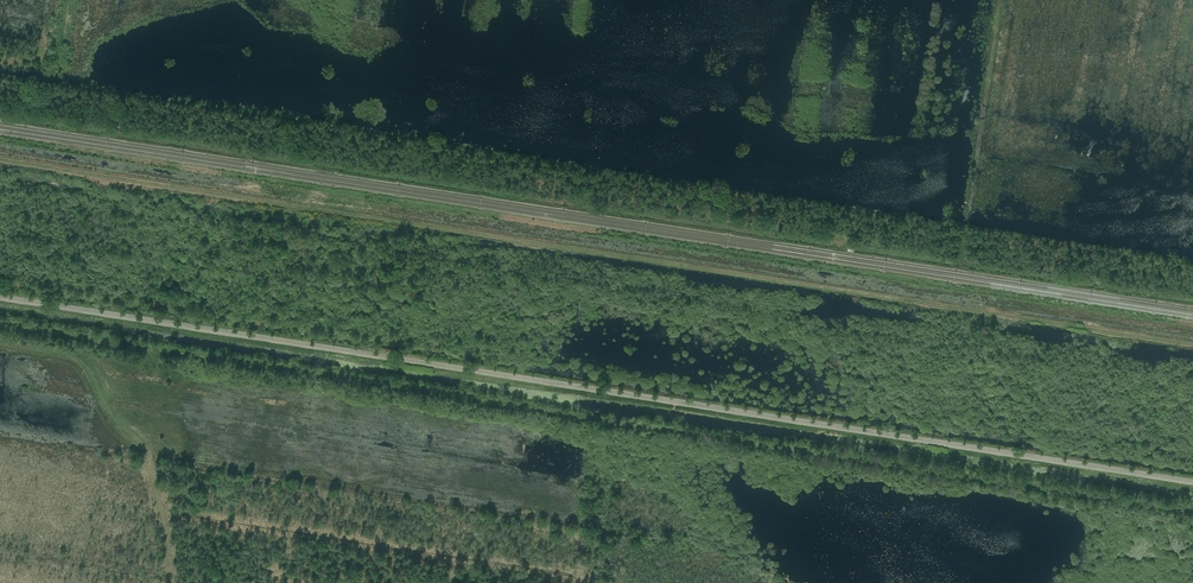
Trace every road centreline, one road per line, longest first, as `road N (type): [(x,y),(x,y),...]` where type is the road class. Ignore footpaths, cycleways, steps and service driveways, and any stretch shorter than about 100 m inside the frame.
road 1 (tertiary): [(1192,482),(0,297)]
road 2 (track): [(0,161),(1192,345)]
road 3 (track): [(999,0),(967,218)]

